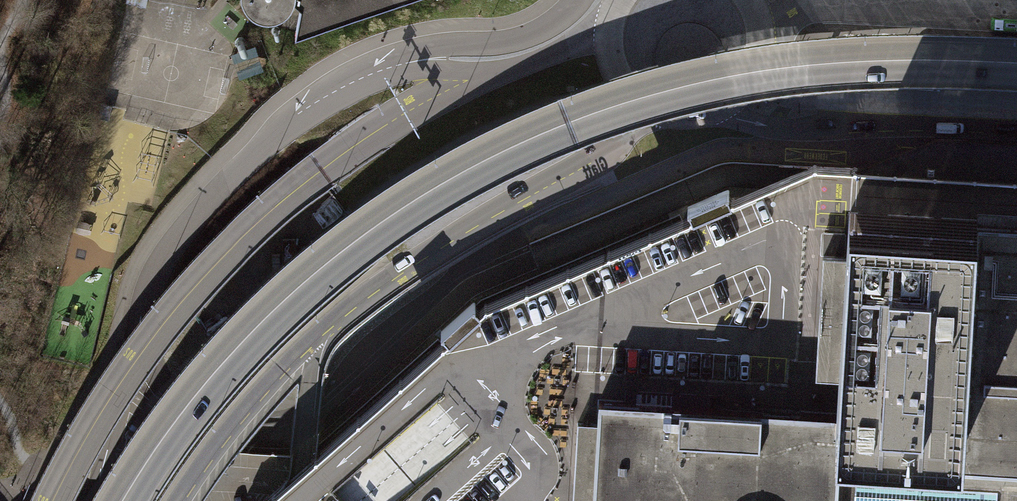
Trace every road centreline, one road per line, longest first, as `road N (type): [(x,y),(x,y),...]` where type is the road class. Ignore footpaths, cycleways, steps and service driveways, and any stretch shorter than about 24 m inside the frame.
road 1 (primary): [(122,500),(168,431),(282,304),(363,235),(491,160),(642,100),(773,72),(1016,67)]
road 2 (secondary): [(490,69),(373,132),(239,234),(132,359),(48,500)]
road 3 (secondary): [(178,500),(221,435),(318,333),(448,241),(611,146),(648,113)]
road 4 (unclassified): [(387,68),(297,115),(198,205),(155,277),(92,500)]
road 5 (secondary): [(736,101),(784,117),(1016,120)]
road 6 (unclassified): [(580,0),(523,41),(430,45),(387,68)]
road 7 (secondary): [(606,34),(490,69)]

